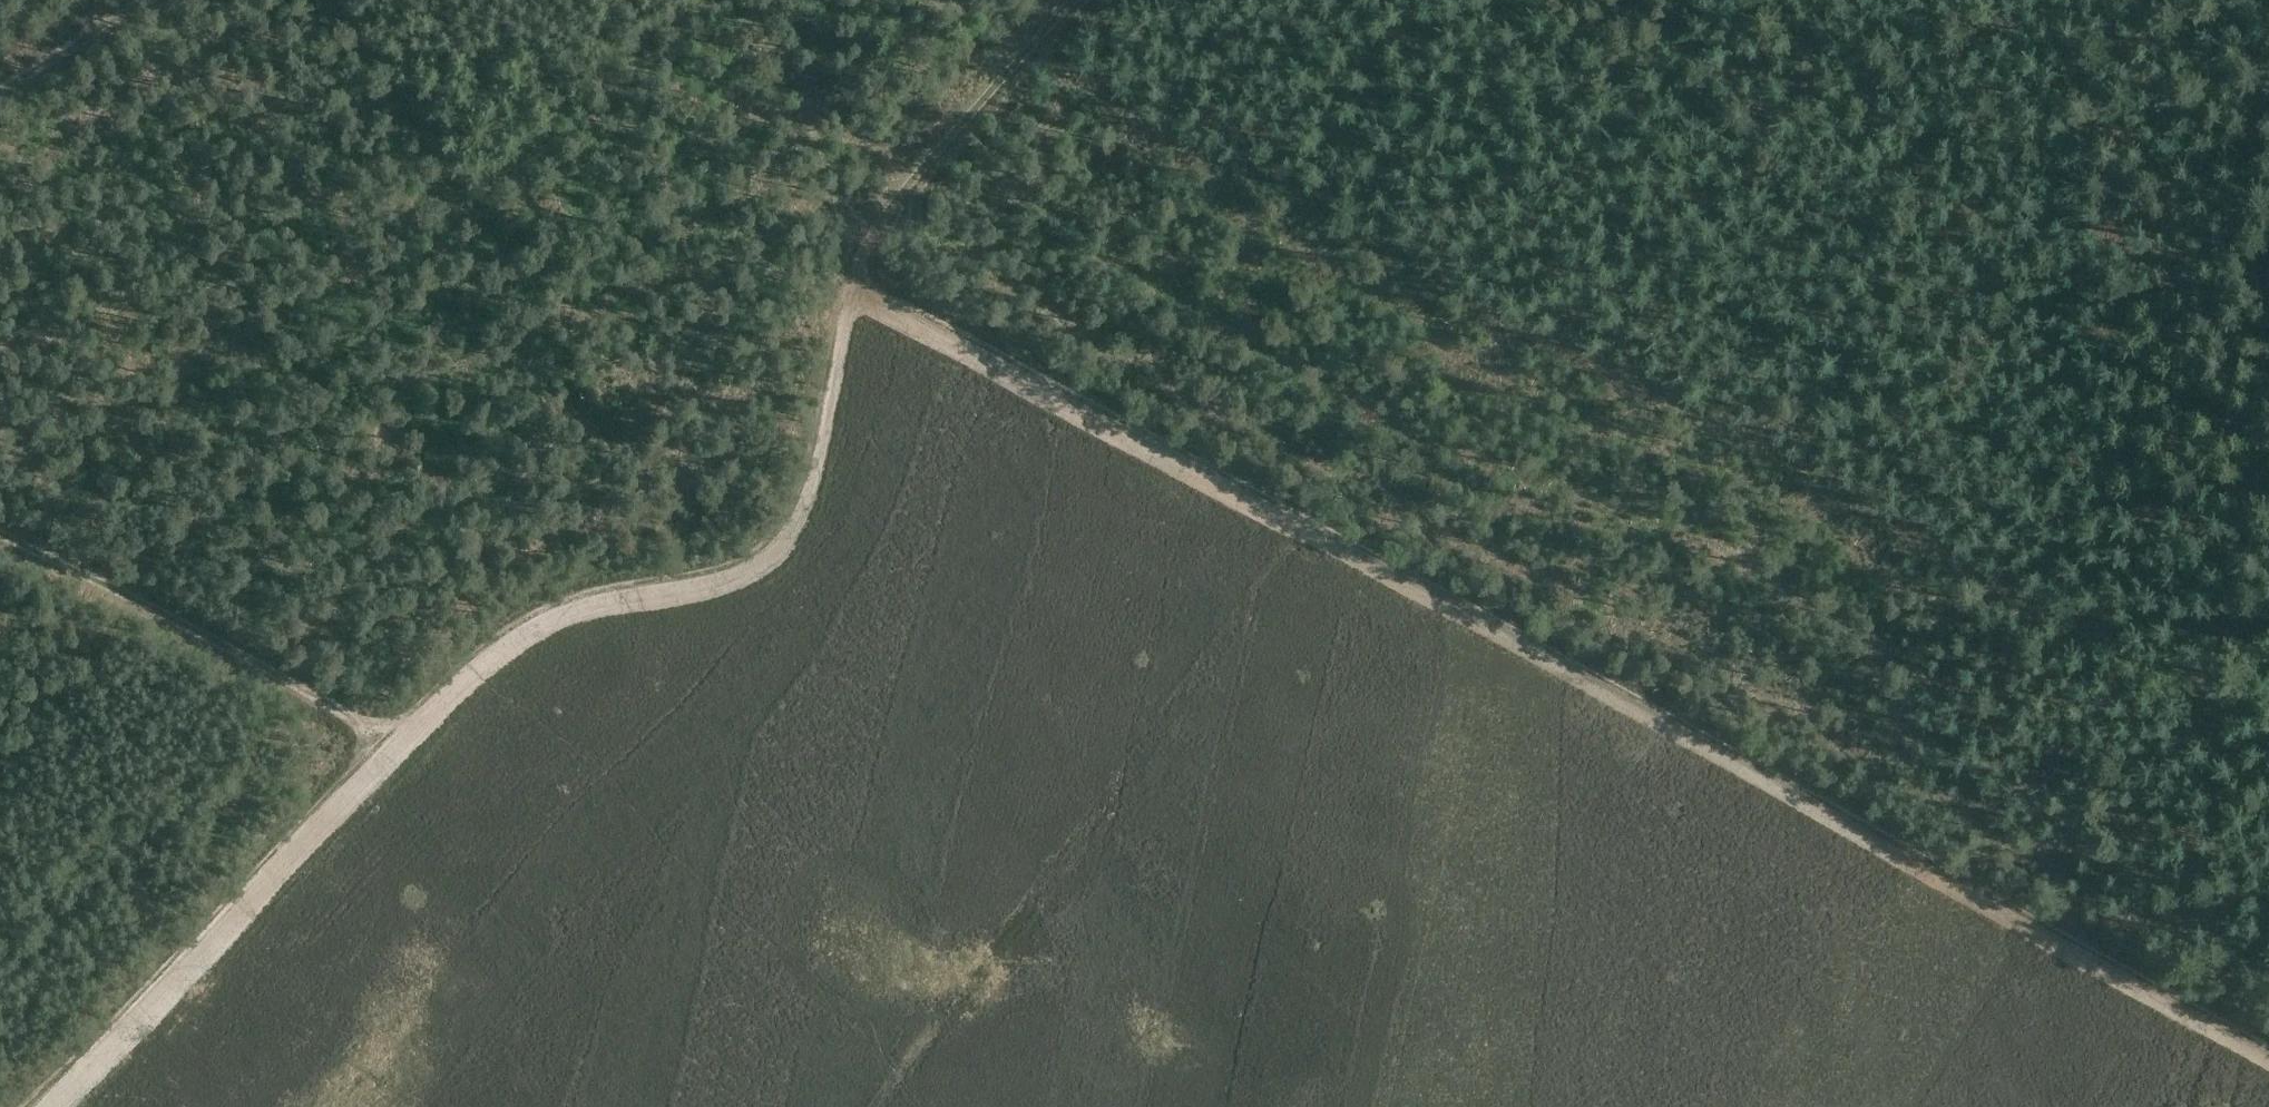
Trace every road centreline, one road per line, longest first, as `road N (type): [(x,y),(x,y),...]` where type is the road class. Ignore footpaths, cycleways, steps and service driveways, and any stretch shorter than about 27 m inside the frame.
road 1 (track): [(2268,1055),(1835,806),(850,295)]
road 2 (track): [(62,1106),(487,668),(593,606),(731,586),(777,558),(814,485),(850,295)]
road 3 (track): [(0,537),(402,751)]
road 4 (track): [(850,295),(881,217),(1075,0)]
road 5 (track): [(0,87),(142,0)]

